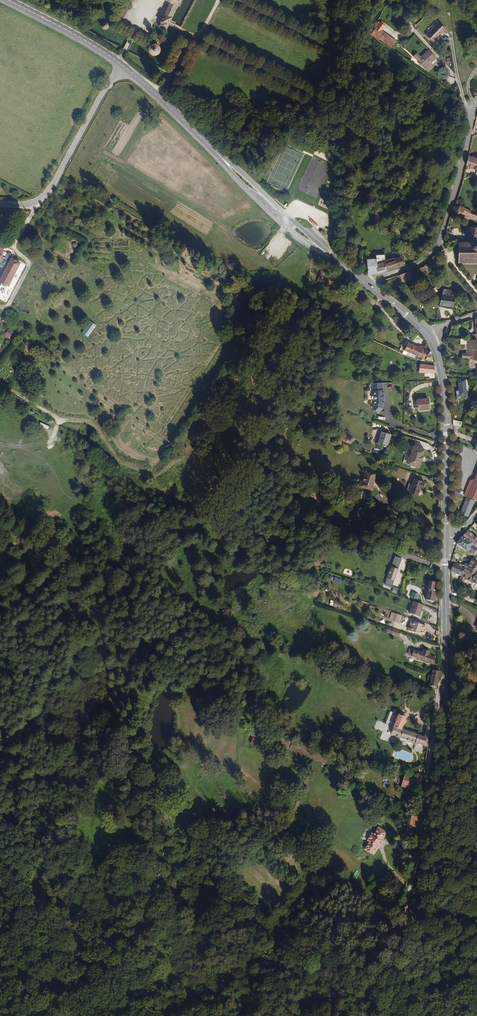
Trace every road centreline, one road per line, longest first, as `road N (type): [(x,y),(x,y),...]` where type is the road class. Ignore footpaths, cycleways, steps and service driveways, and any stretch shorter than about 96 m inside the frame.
road 1 (secondary): [(367,284),(235,175),(123,67)]
road 2 (residential): [(476,102),(437,246),(418,265),(367,284)]
road 3 (unclassified): [(449,684),(440,698),(405,904)]
road 4 (secondary): [(446,541),(447,412),(430,338)]
road 5 (tertiary): [(123,67),(47,196),(0,204)]
road 6 (secondary): [(476,835),(451,746),(449,684)]
road 7 (secondary): [(449,684),(446,541)]
road 8 (secondary): [(123,67),(11,0)]

